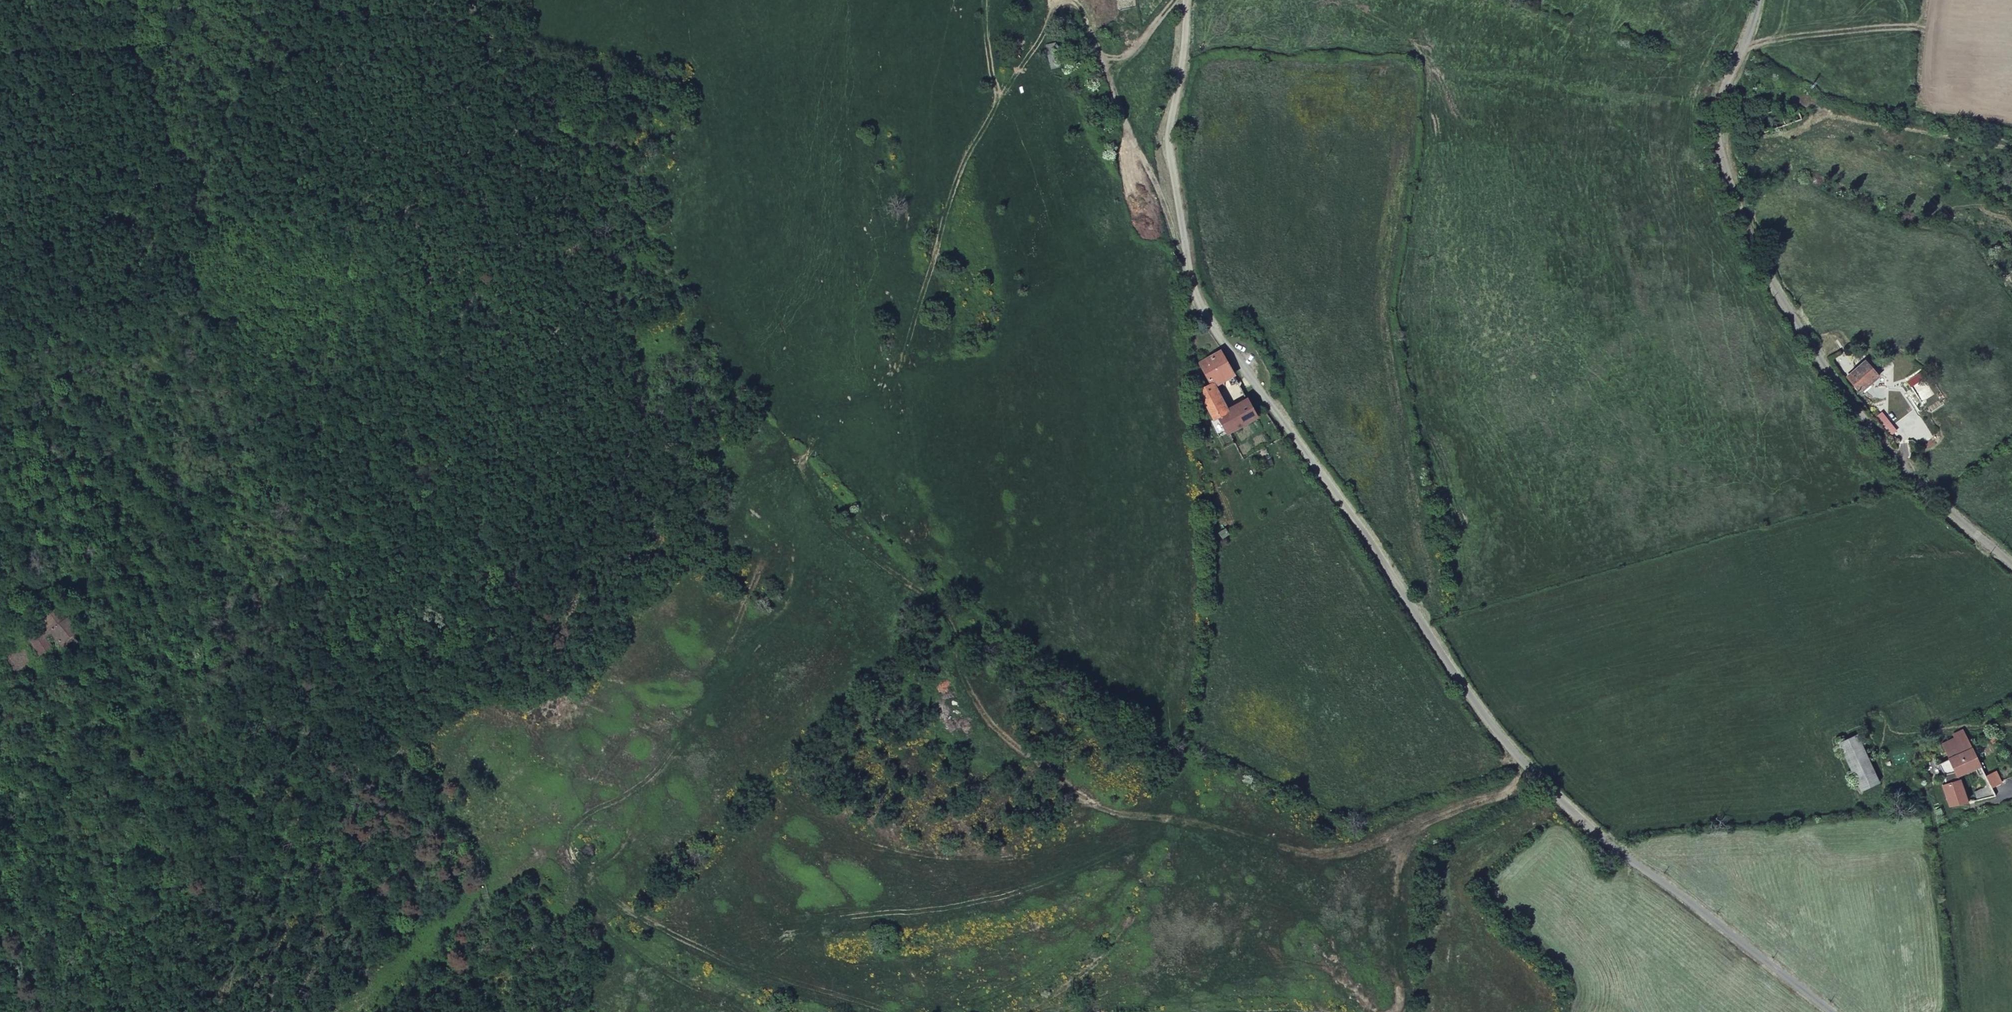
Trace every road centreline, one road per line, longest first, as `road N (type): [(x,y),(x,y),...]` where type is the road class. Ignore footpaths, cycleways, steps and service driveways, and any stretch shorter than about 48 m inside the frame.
road 1 (unclassified): [(1188,0),(1172,175),(1200,296),(1223,342),(1516,756),(1617,850),(1833,1011)]
road 2 (unclassified): [(2011,565),(1897,461),(1821,361),(1738,209),(1715,121),(1758,0)]

